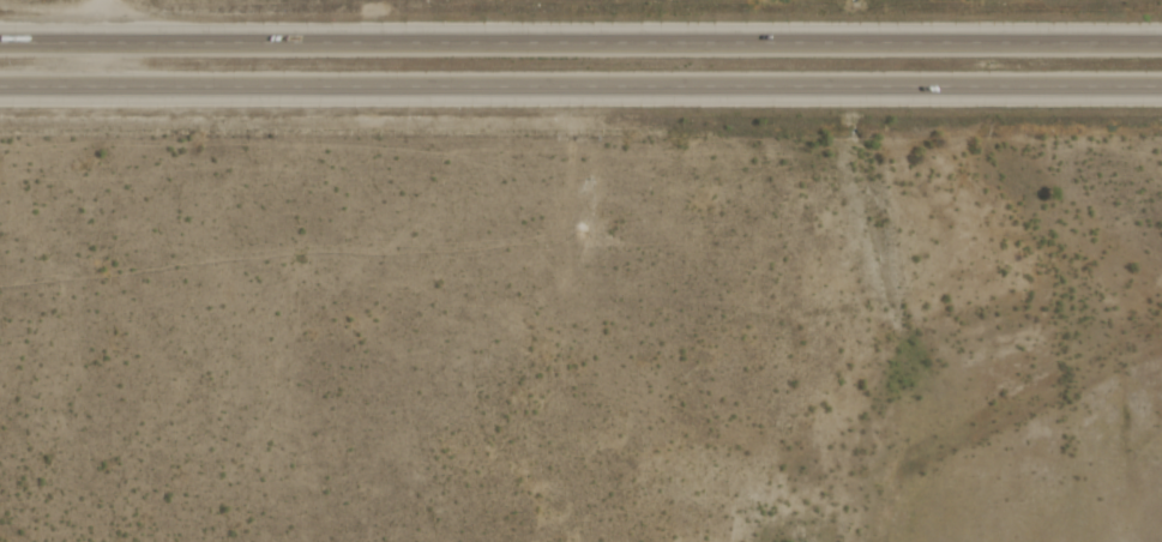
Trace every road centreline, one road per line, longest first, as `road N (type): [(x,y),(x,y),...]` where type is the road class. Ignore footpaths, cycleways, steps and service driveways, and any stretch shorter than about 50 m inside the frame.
road 1 (trunk): [(0,89),(1161,88)]
road 2 (trunk): [(1161,44),(0,44)]

